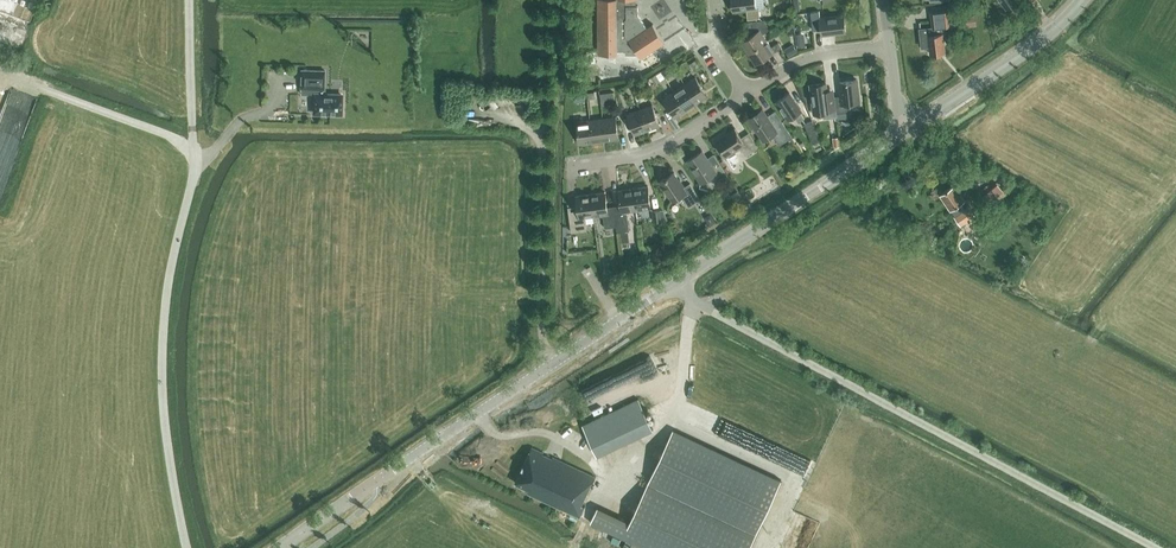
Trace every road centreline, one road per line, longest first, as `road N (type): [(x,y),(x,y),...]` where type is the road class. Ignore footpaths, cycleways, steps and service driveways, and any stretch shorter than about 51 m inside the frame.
road 1 (secondary): [(279,547),(904,132)]
road 2 (track): [(762,547),(795,478),(676,423),(666,421),(634,489)]
road 3 (secondary): [(904,132),(1012,60),(1081,0)]
road 4 (residential): [(571,166),(659,148),(746,94)]
road 5 (residential): [(746,94),(814,58),(889,47)]

